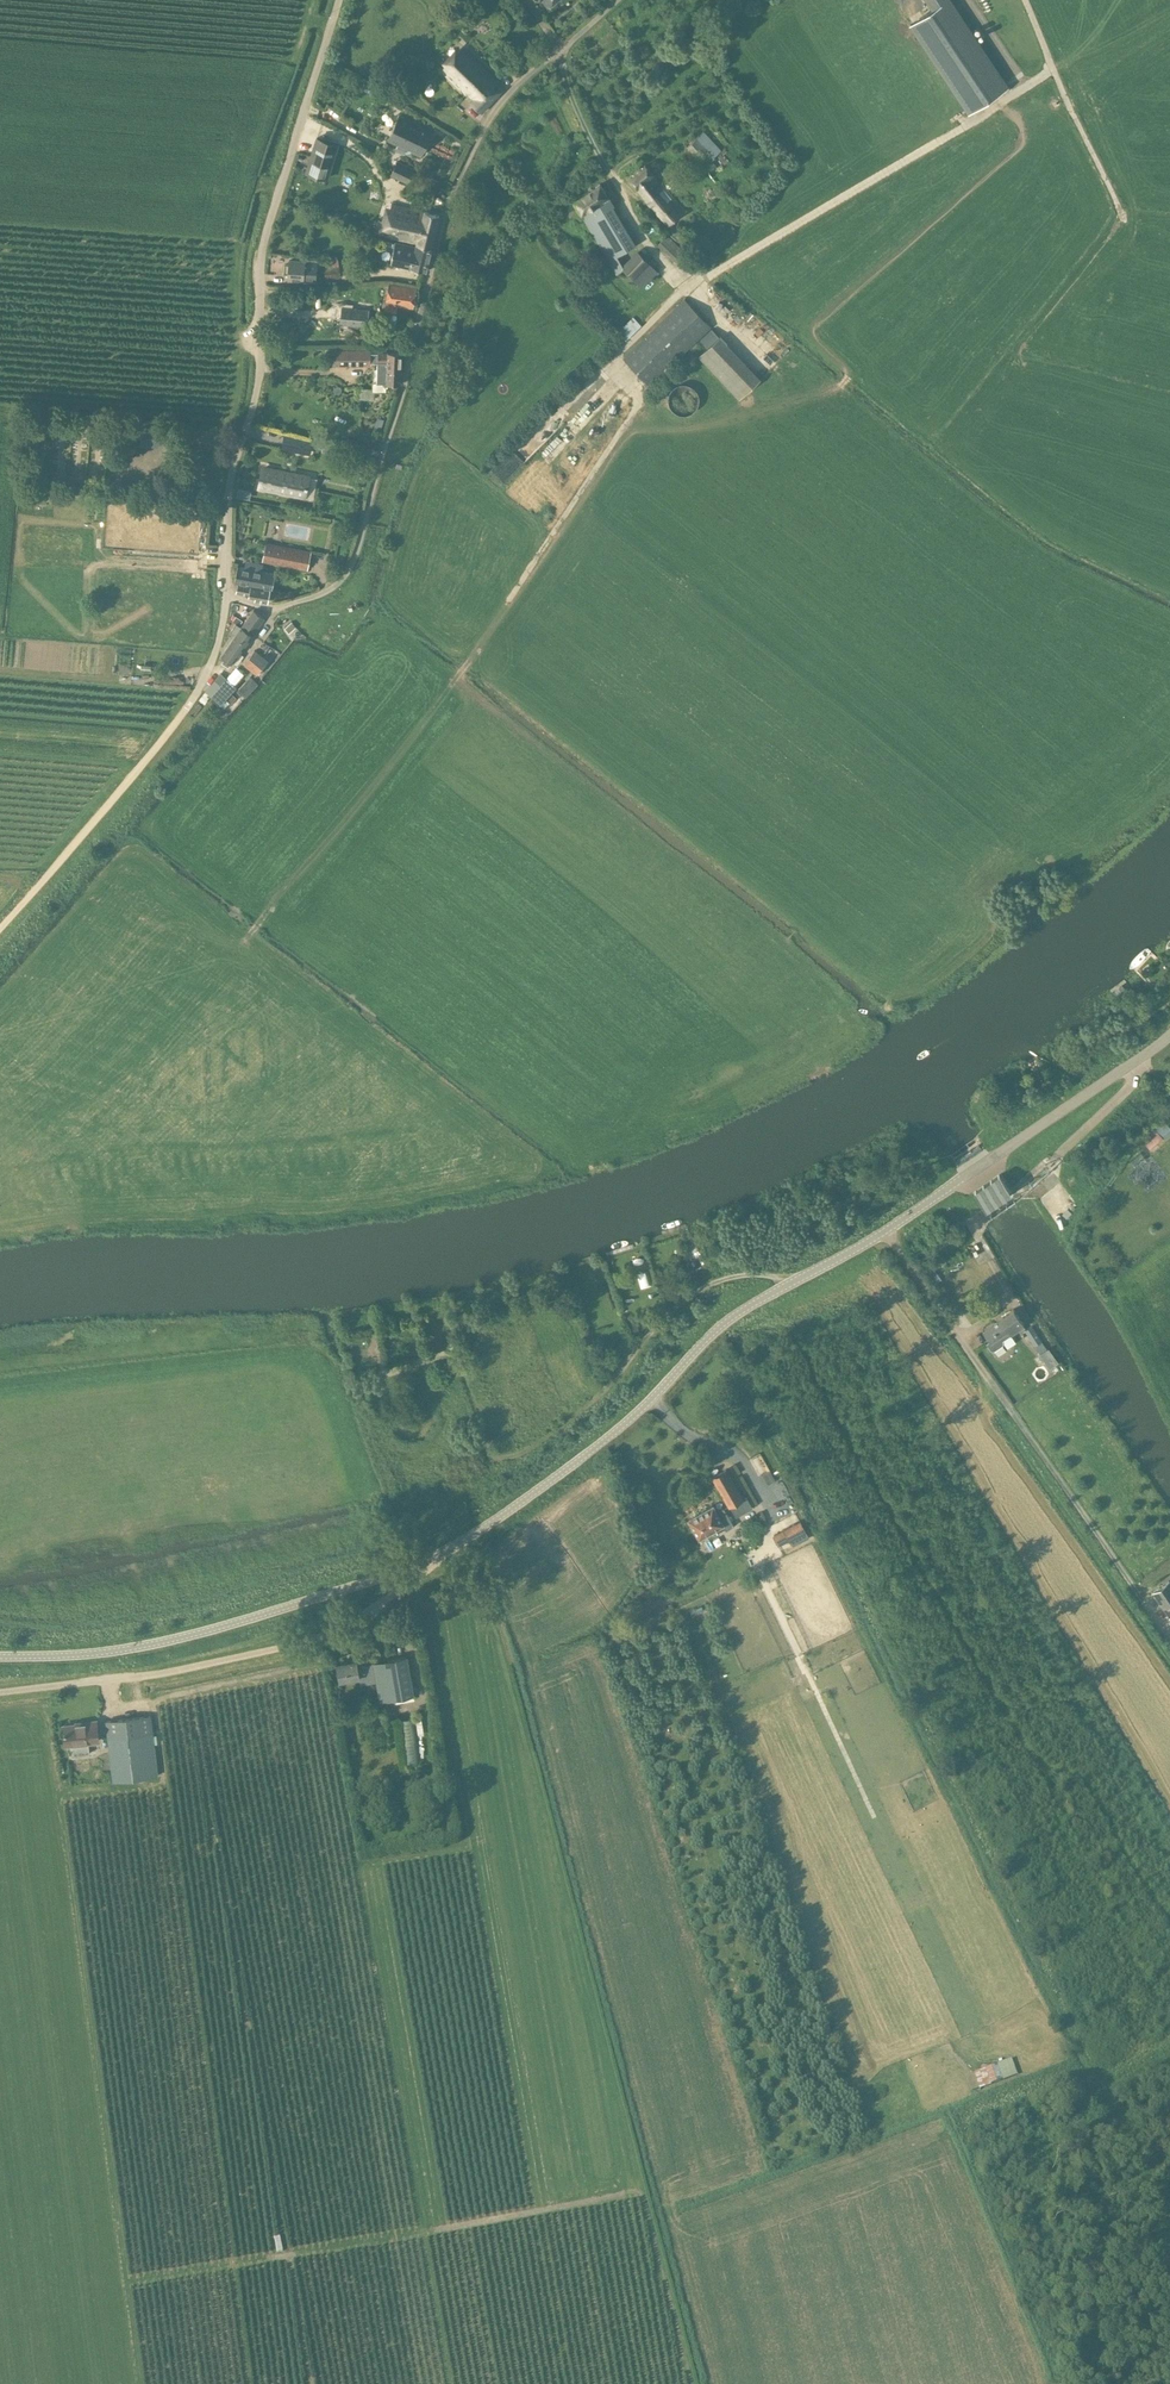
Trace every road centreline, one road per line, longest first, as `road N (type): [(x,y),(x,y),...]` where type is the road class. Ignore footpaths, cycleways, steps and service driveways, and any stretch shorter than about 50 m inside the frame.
road 1 (unclassified): [(226,596),(271,609),(330,590),(349,572),(465,164),(521,79),(617,0)]
road 2 (unclassified): [(339,0),(266,236),(260,369),(232,475),(226,596)]
road 3 (unclassified): [(444,1553),(636,1415),(719,1327),(884,1232)]
road 4 (unclassified): [(1169,1639),(884,1232)]
road 5 (unclassified): [(0,1694),(158,1674),(322,1638),(444,1553)]
road 6 (unclassified): [(0,1657),(102,1653),(177,1639),(444,1553)]
road 7 (unclassified): [(884,1232),(1169,1036)]
road 8 (track): [(0,927),(185,710)]
road 9 (unclassified): [(185,710),(216,652),(226,596)]

